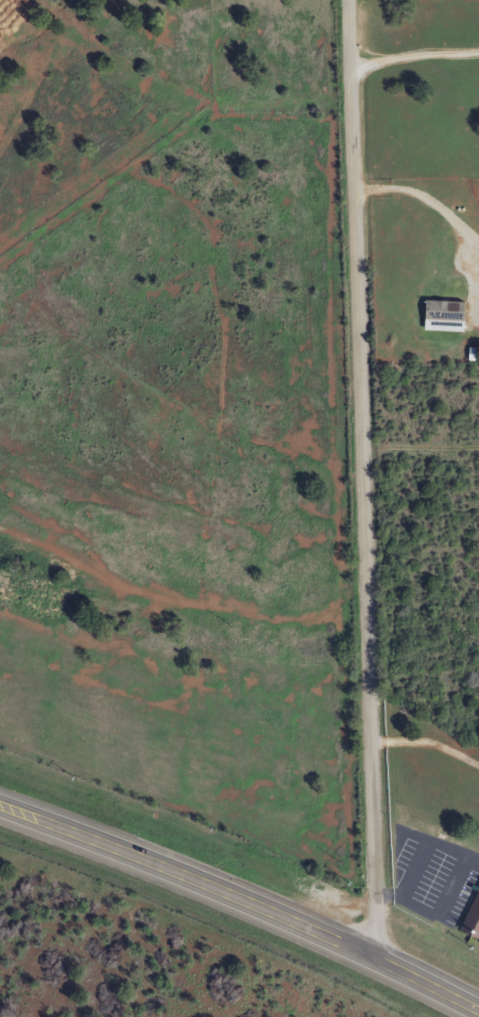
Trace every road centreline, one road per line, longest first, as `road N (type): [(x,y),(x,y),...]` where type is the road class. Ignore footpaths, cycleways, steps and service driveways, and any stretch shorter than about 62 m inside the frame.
road 1 (residential): [(368,958),(376,904),(348,0)]
road 2 (primary): [(0,807),(257,907),(478,1016)]

